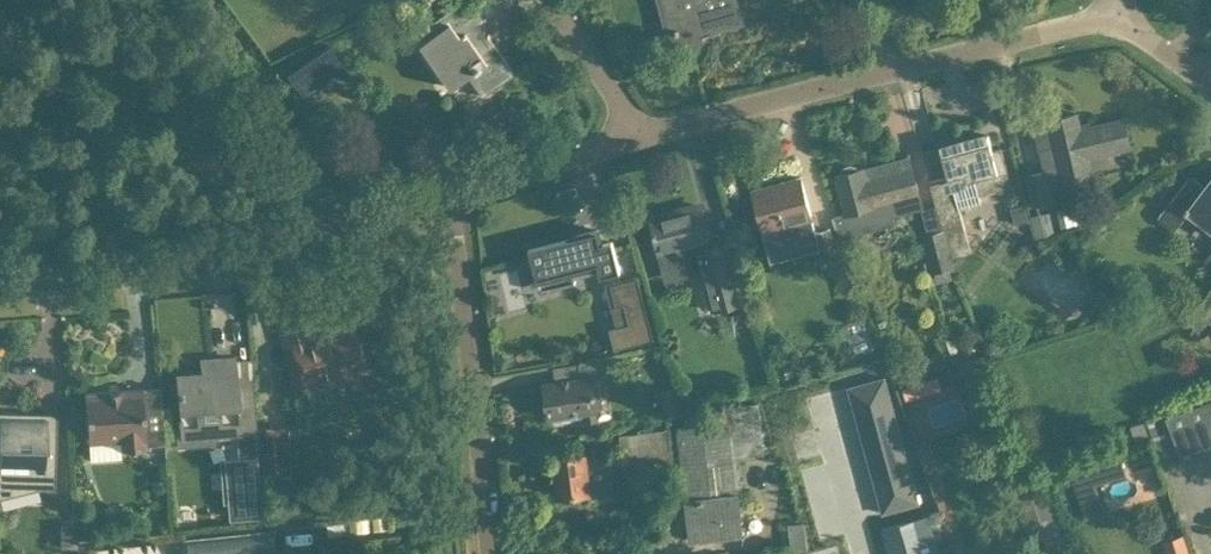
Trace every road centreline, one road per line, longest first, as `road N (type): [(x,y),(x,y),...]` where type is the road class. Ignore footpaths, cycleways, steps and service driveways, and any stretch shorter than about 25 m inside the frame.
road 1 (residential): [(651,134),(1078,27),(1111,32)]
road 2 (residential): [(0,279),(147,263),(454,188)]
road 3 (unclassified): [(497,553),(454,188)]
road 4 (residential): [(454,188),(651,134)]
road 5 (unclassified): [(651,134),(560,0)]

